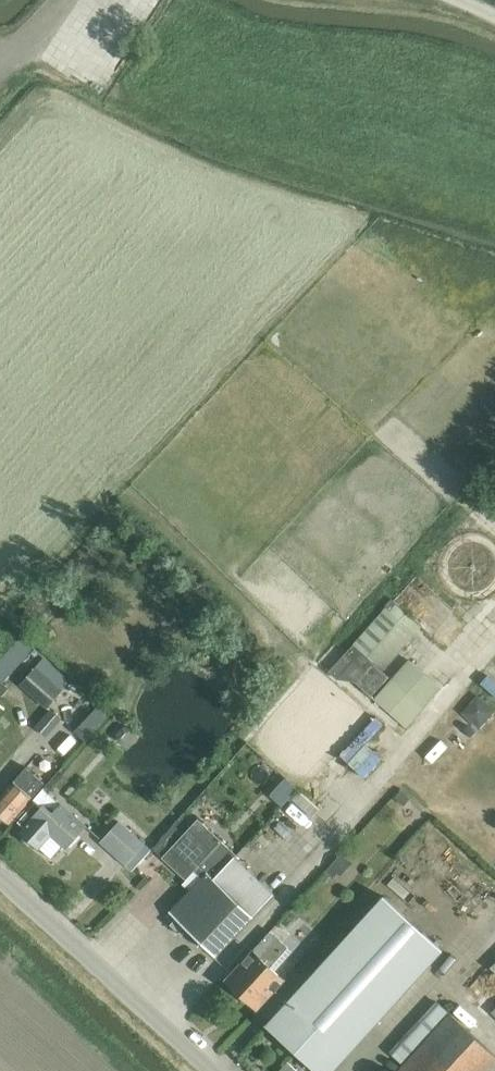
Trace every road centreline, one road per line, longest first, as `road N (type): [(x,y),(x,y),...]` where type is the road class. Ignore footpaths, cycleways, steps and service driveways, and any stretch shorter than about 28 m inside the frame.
road 1 (unclassified): [(214,1070),(0,880)]

